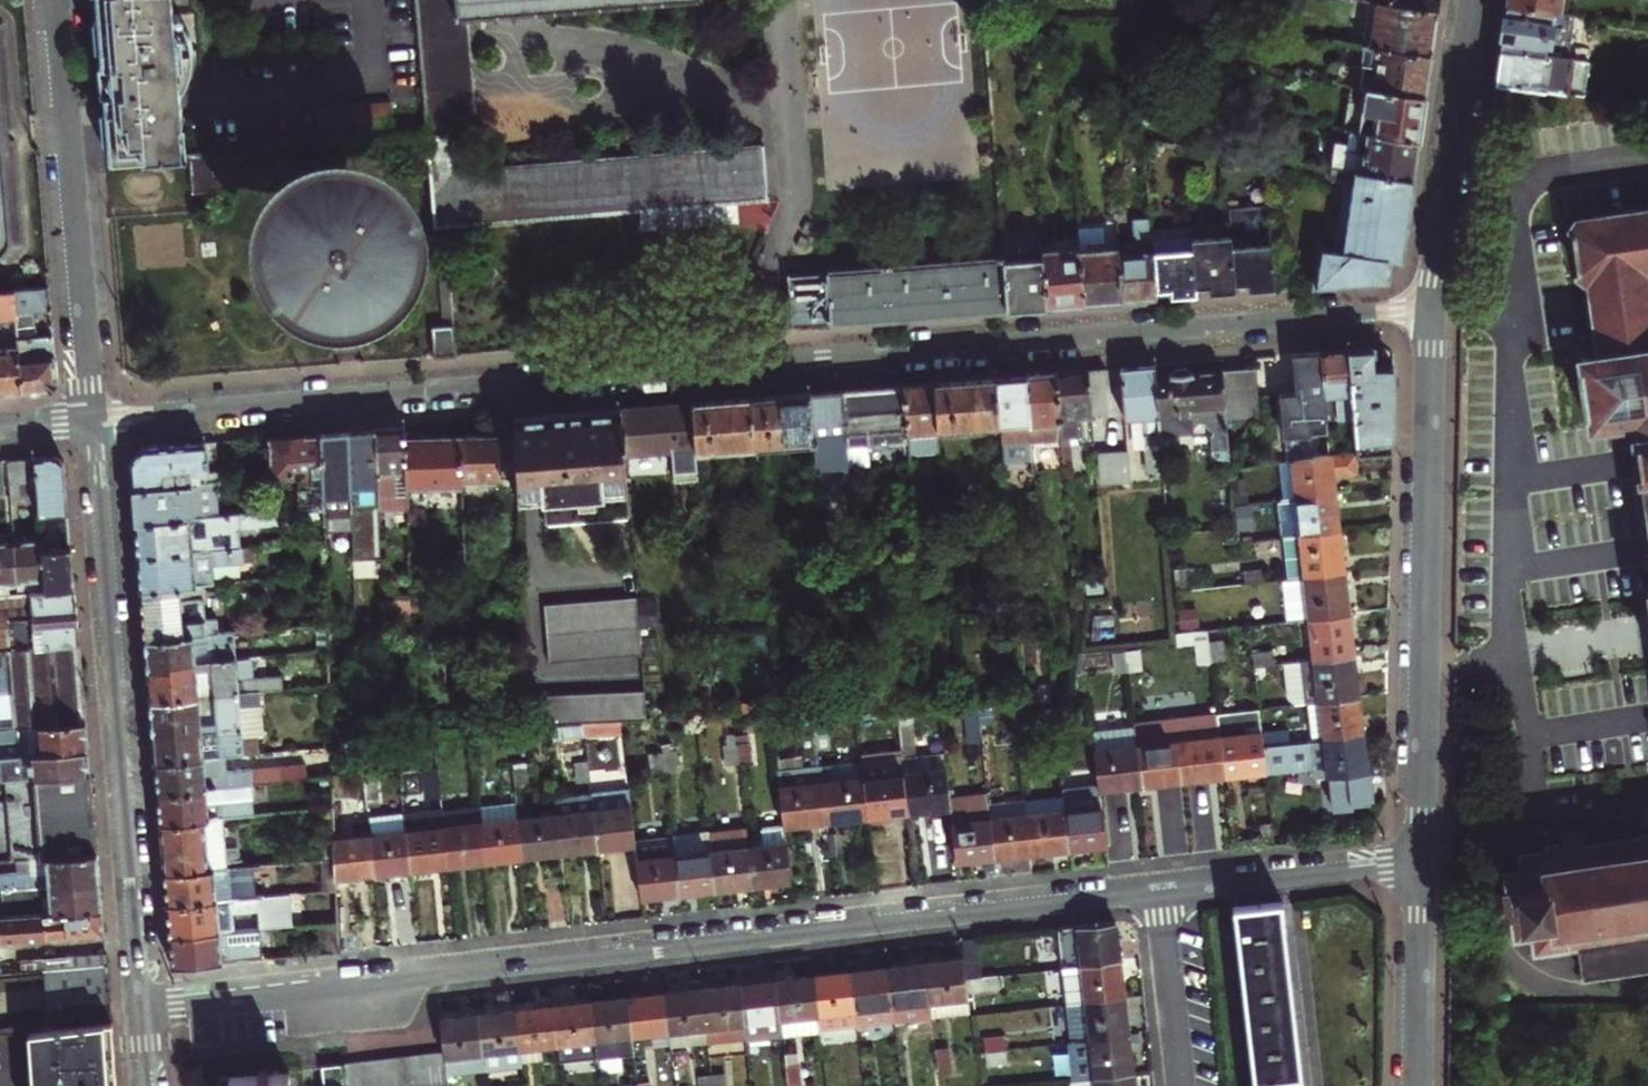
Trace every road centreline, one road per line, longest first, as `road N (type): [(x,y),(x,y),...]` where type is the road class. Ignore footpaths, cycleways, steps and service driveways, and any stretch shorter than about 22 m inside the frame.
road 1 (residential): [(1431,305),(91,420)]
road 2 (residential): [(143,1004),(1161,888)]
road 3 (residential): [(91,420),(143,1004)]
road 4 (residential): [(1421,859),(1431,305)]
road 5 (residential): [(54,0),(91,420)]
road 6 (residential): [(1431,305),(1474,0)]
road 7 (residential): [(1161,888),(1421,859)]
road 8 (residential): [(1418,1085),(1421,859)]
road 9 (residential): [(1161,888),(1185,1085)]

